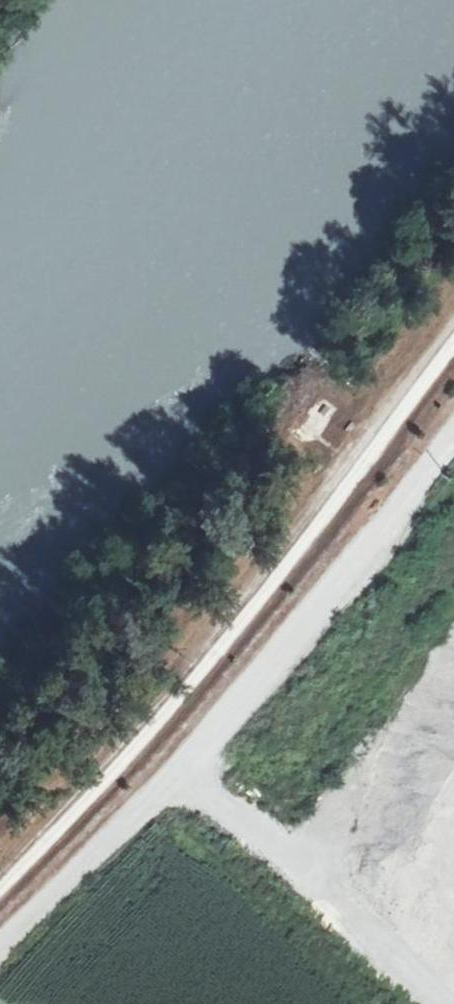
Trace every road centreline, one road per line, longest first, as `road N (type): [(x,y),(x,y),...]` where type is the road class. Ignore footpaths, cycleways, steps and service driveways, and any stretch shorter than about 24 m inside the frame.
road 1 (track): [(0,863),(263,566),(453,326)]
road 2 (track): [(0,948),(161,791),(453,433)]

